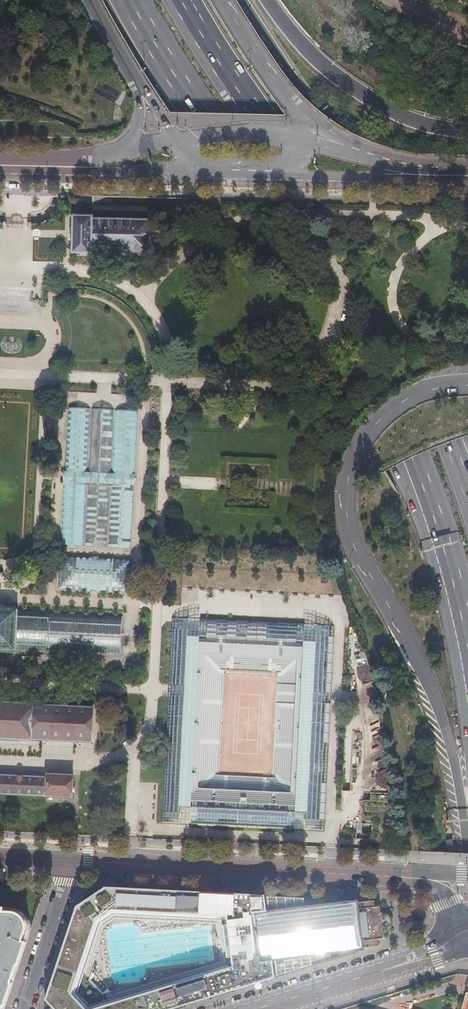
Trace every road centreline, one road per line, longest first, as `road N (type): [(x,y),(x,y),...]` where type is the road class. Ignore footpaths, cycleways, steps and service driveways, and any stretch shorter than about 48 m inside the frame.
road 1 (motorway): [(0,78),(61,96),(159,154),(208,199),(413,459)]
road 2 (trunk): [(467,487),(390,320),(182,0)]
road 3 (trunk): [(131,0),(355,342),(413,459)]
road 4 (trunk): [(467,384),(416,394),(378,421),(354,456),(345,500),(354,547),(423,673),(467,796)]
road 5 (motorway): [(467,379),(241,0)]
road 6 (tertiary): [(71,860),(427,875)]
road 7 (motorway): [(467,130),(403,115),(370,96),(303,43),(268,0)]
road 8 (secondary): [(247,1008),(464,943)]
road 9 (trunk): [(413,459),(467,650)]
road 10 (secondary): [(278,175),(437,175)]
road 11 (residential): [(71,860),(23,1008)]
road 12 (trunk): [(303,115),(223,0)]
road 13 (secondary): [(302,142),(173,139)]
road 14 (secondary): [(74,168),(196,174)]

